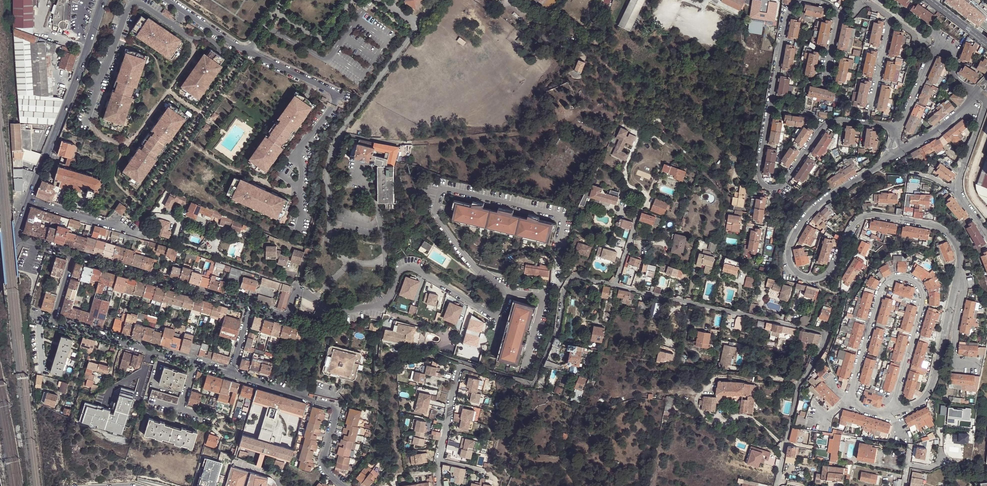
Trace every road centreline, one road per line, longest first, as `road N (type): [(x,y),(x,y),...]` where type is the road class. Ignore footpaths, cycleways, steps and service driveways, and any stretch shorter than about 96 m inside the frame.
road 1 (residential): [(893,412),(919,403),(932,386),(960,269),(953,240),(937,226),(868,215),(853,223),(824,277),(800,276),(788,256),(812,212),(883,162)]
road 2 (residential): [(381,309),(409,267),(483,309),(505,303),(501,287),(436,216),(446,189),(560,216),(557,246)]
road 3 (residential): [(615,286),(827,333),(798,386),(777,485)]
road 4 (residential): [(893,412),(923,305),(921,289),(908,278),(883,286),(848,400)]
road 5 (tertiary): [(104,0),(29,200)]
road 6 (unclassified): [(166,0),(332,92),(334,105)]
road 7 (residential): [(231,373),(334,406),(323,465),(344,485)]
road 8 (residential): [(771,109),(759,173),(772,188),(786,182),(822,128),(844,120)]
road 9 (residential): [(231,373),(53,321)]
road 10 (residential): [(74,254),(251,308)]
road 11 (residential): [(534,384),(571,279),(615,286)]
road 12 (residential): [(146,239),(29,200)]

